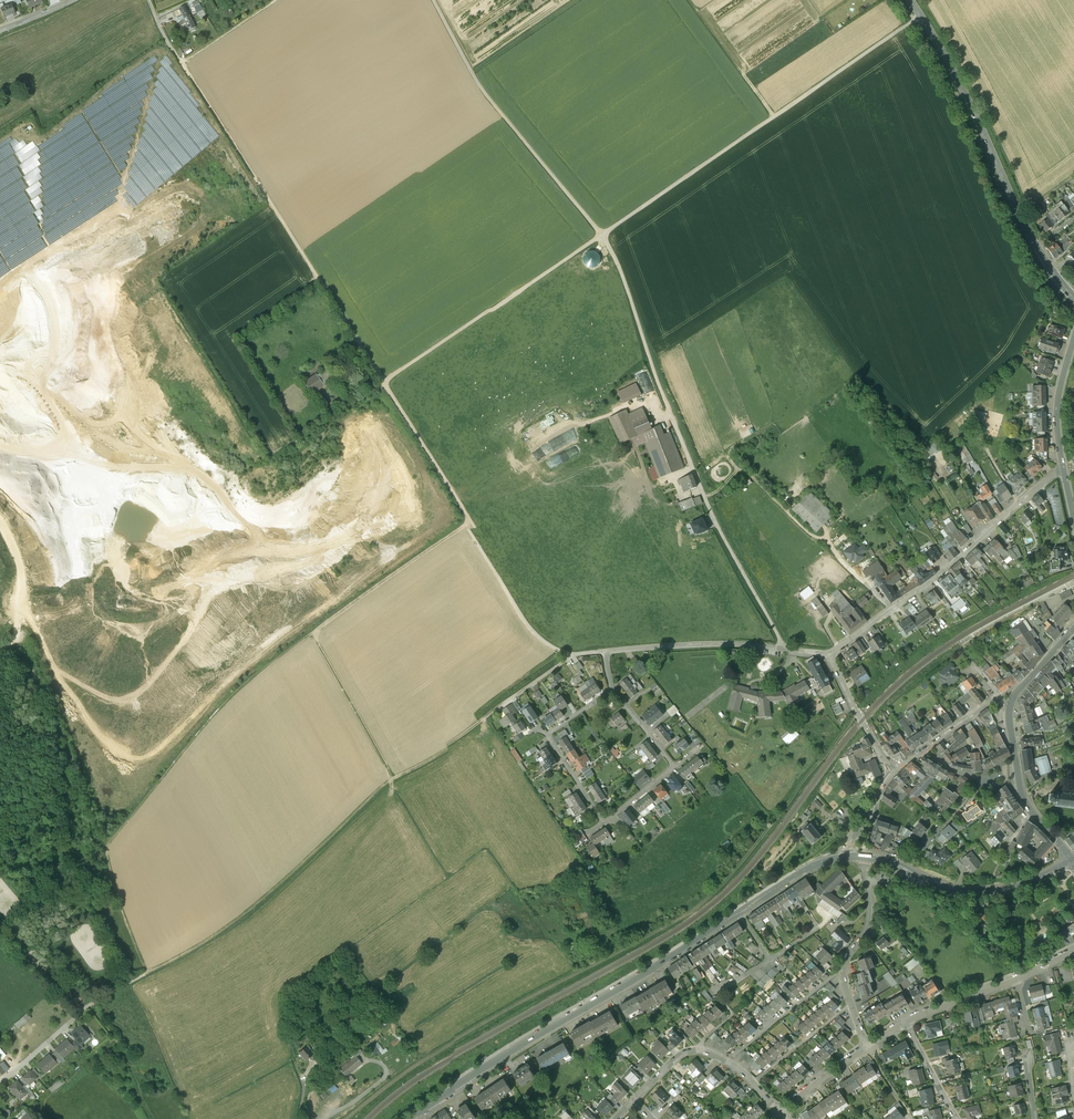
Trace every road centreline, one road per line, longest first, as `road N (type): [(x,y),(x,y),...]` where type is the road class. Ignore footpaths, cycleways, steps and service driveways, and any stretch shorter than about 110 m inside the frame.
road 1 (track): [(344,1118),(421,1061),(692,910),(743,861),(857,714)]
road 2 (track): [(467,524),(240,688),(105,848)]
road 3 (track): [(515,699),(390,778),(232,921),(146,972)]
road 4 (track): [(381,386),(180,70),(145,0)]
road 5 (tertiary): [(408,1118),(739,911)]
road 6 (track): [(602,235),(920,16)]
road 7 (residential): [(784,648),(715,519),(652,366)]
road 8 (track): [(602,235),(480,86),(433,0)]
road 9 (secondary): [(1036,244),(910,0)]
road 10 (track): [(381,386),(602,235)]
road 11 (track): [(24,634),(105,848)]
road 12 (residential): [(1063,465),(890,609)]
road 13 (tertiary): [(860,855),(978,892),(1019,887),(1071,859)]
road 14 (residential): [(903,1022),(1073,951)]
road 15 (residential): [(784,648),(607,652)]
road 16 (track): [(574,658),(527,622),(467,524)]
road 17 (secondary): [(1071,859),(1023,797),(1010,705)]
road 18 (track): [(390,778),(309,636)]
road 19 (track): [(467,524),(381,386)]
road 20 (residential): [(842,968),(730,1060)]
road 21 (track): [(774,116),(689,0)]
road 22 (track): [(652,366),(602,235)]
road 23 (tertiary): [(739,911),(818,863),(860,855)]
road 24 (track): [(113,886),(53,931),(67,989)]
road 25 (track): [(381,386),(271,461)]
road 26 (residential): [(828,654),(893,769)]
road 27 (track): [(105,848),(146,972)]
road 28 (secondary): [(1063,465),(1057,413),(1073,339)]
road 29 (track): [(180,70),(286,0)]
road 30 (residential): [(754,1081),(849,1003)]
road 31 (residential): [(860,855),(868,928),(842,968)]

